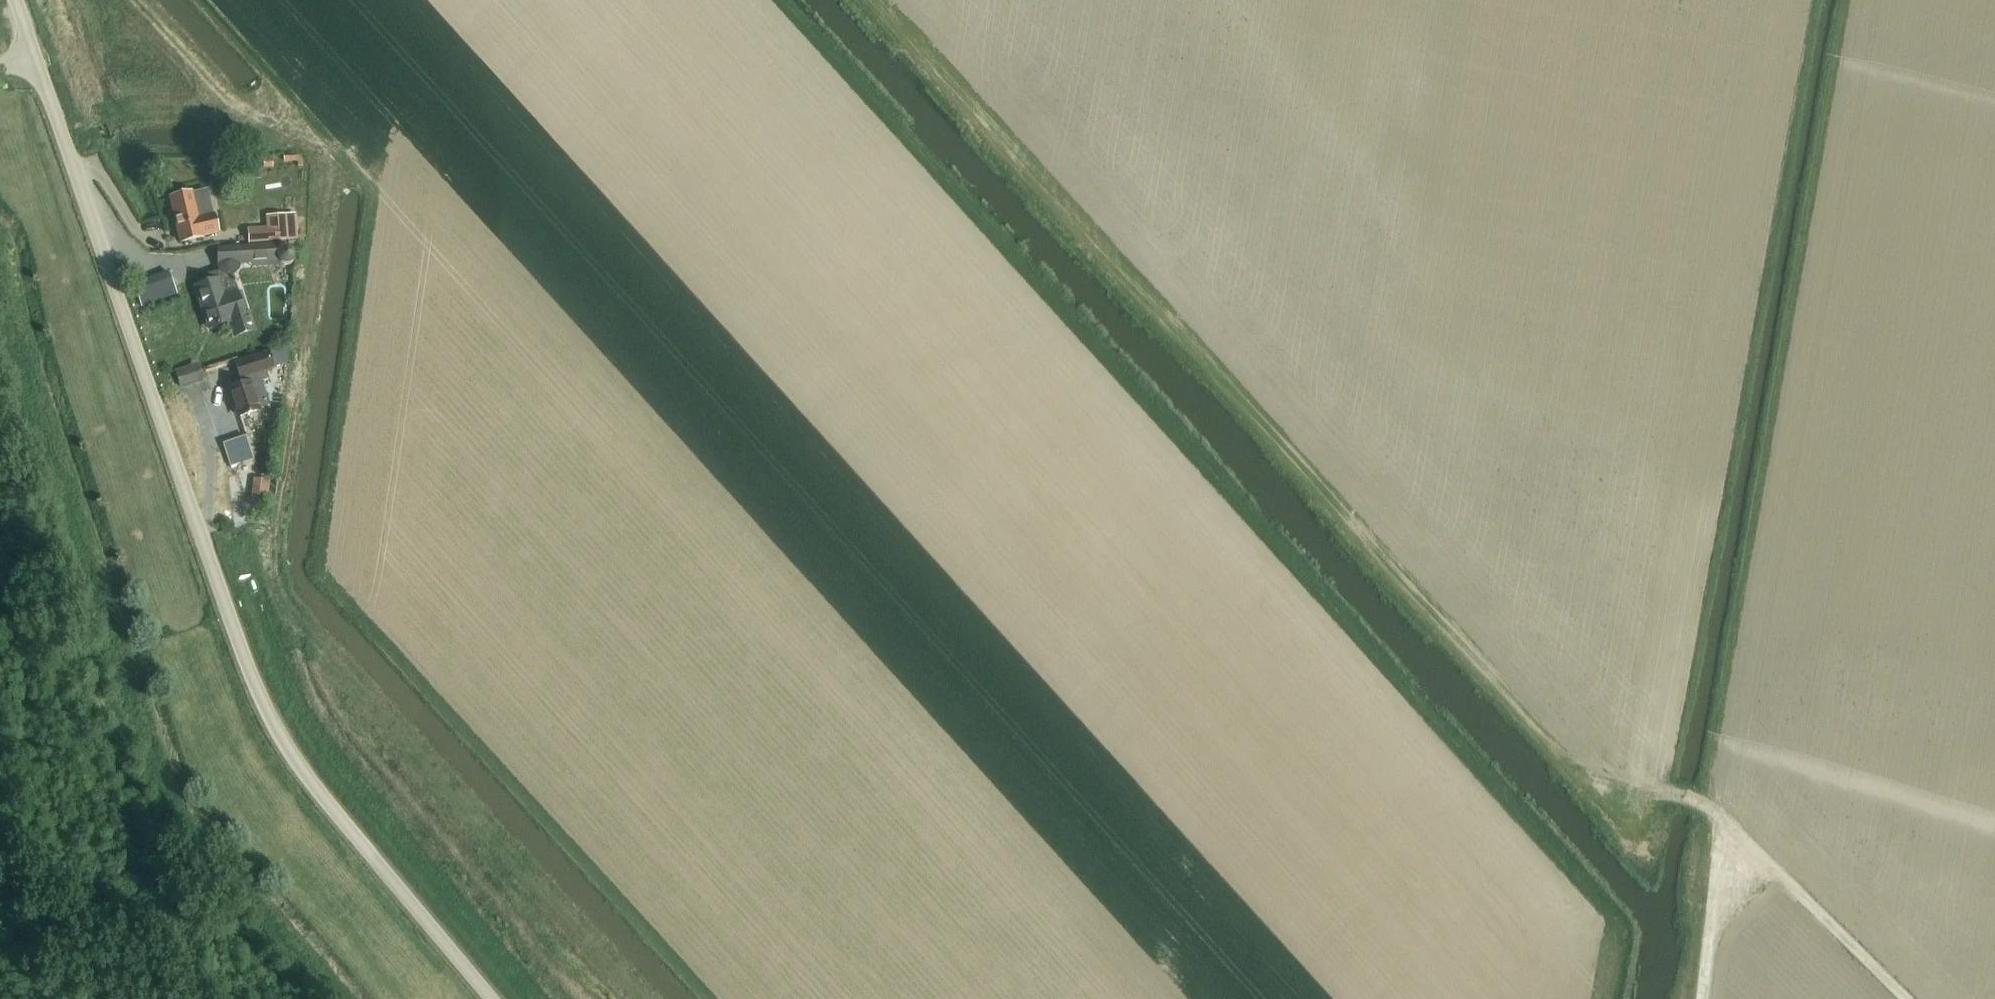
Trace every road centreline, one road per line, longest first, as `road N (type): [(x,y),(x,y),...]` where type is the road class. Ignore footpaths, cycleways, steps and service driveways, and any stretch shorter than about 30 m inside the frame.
road 1 (unclassified): [(495,998),(291,754),(249,673),(37,59)]

